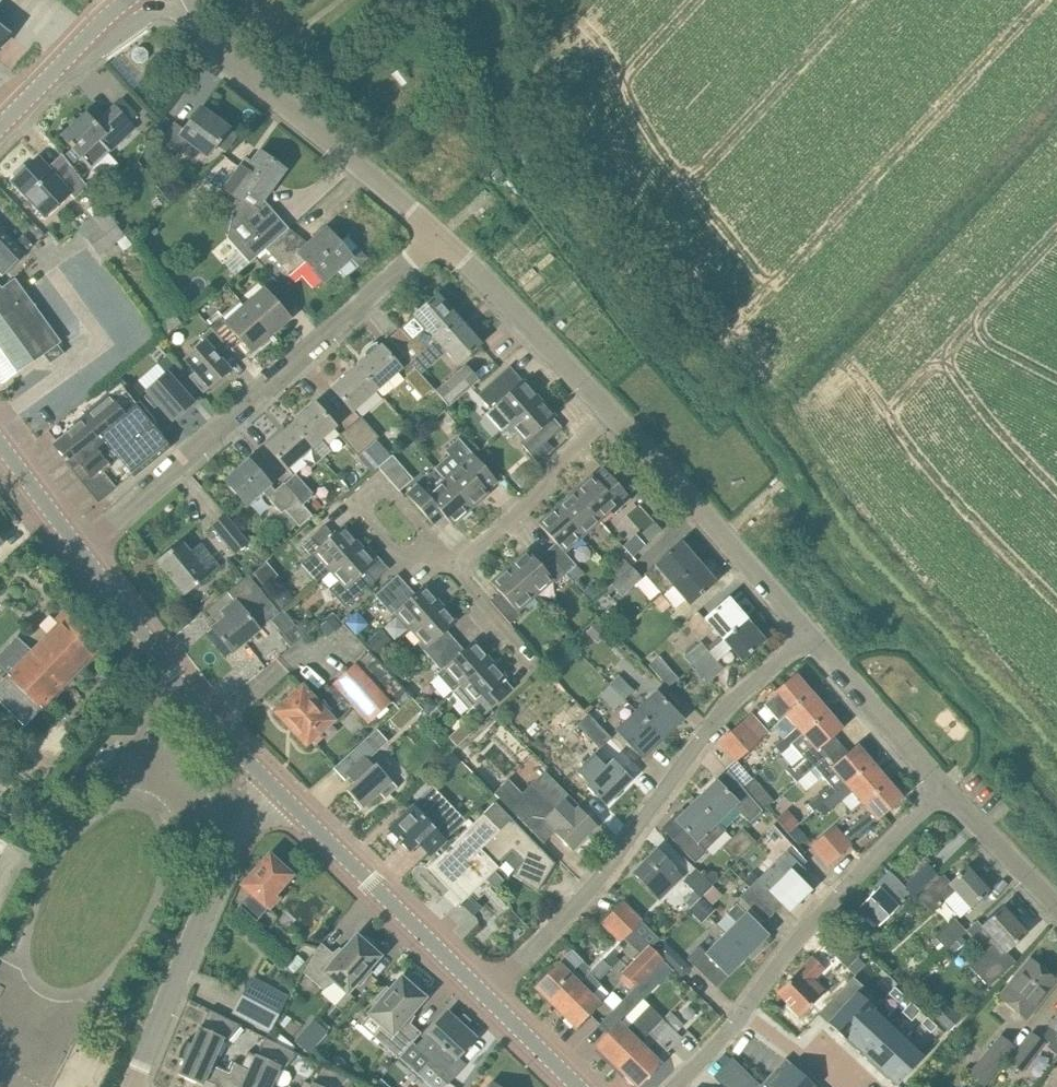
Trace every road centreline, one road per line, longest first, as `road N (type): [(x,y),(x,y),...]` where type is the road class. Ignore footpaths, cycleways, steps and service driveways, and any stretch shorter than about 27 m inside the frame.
road 1 (residential): [(485,997),(606,869),(716,719),(810,636)]
road 2 (residential): [(77,549),(438,234)]
road 3 (residential): [(438,234),(204,39),(184,0)]
road 4 (residential): [(135,1086),(230,852),(278,794)]
road 5 (secondary): [(278,794),(220,736),(77,549)]
road 6 (residential): [(743,1013),(805,932),(943,791)]
road 7 (residential): [(810,636),(611,413)]
road 8 (secondary): [(485,997),(278,794)]
road 9 (residential): [(611,413),(438,234)]
road 10 (residential): [(455,572),(548,486),(554,464),(611,413)]
road 11 (residential): [(943,791),(810,636)]
road 12 (tertiary): [(0,127),(128,0)]
road 13 (residential): [(1056,909),(943,791)]
road 14 (residential): [(422,540),(419,525),(395,497),(374,497),(371,518),(396,546),(417,547)]
road 15 (secondary): [(77,549),(0,445)]
road 16 (secondary): [(578,1086),(485,997)]

